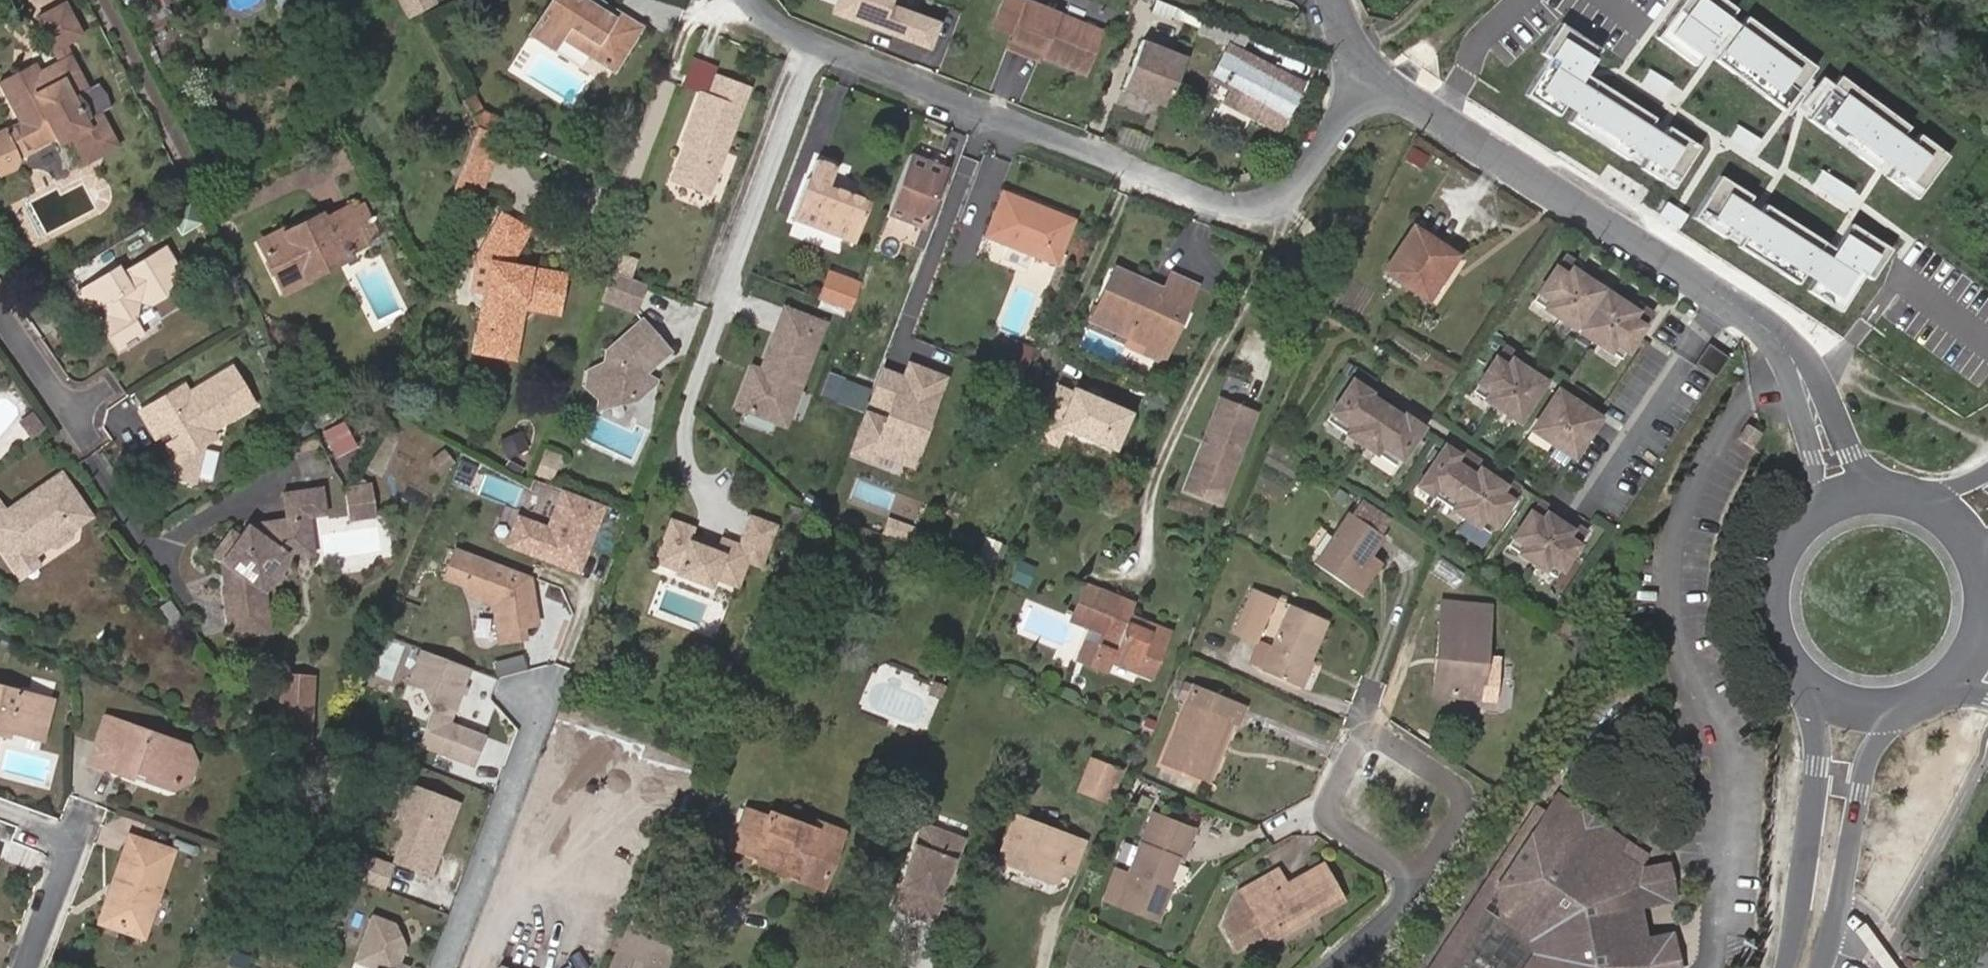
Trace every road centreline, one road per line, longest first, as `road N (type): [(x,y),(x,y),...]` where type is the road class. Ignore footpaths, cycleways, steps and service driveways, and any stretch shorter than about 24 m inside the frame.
road 1 (residential): [(755,0),(812,43),(1239,206),(1278,204),(1374,78)]
road 2 (track): [(1278,204),(1287,224),(1157,493),(1151,564),(1122,578),(1094,566),(1091,544),(1107,525),(1135,514)]
road 3 (residential): [(1374,78),(1775,331)]
road 4 (residential): [(1419,880),(1466,804),(1465,792),(1381,737),(1361,743),(1331,822)]
road 5 (primary): [(1810,675),(1823,736),(1789,967)]
road 6 (primary): [(1826,967),(1875,750),(1906,704)]
road 7 (track): [(445,967),(546,709)]
road 8 (track): [(1136,169),(1039,394)]
road 9 (residential): [(1882,492),(1855,455),(1811,363),(1775,331)]
road 10 (primary): [(1827,509),(1787,557),(1779,588),(1780,620),(1810,675)]
road 11 (residential): [(1775,331),(1808,421),(1827,509)]
road 12 (track): [(1206,0),(1320,45),(1348,38)]
road 13 (residential): [(81,841),(34,967)]
road 14 (residential): [(69,410),(0,311)]

